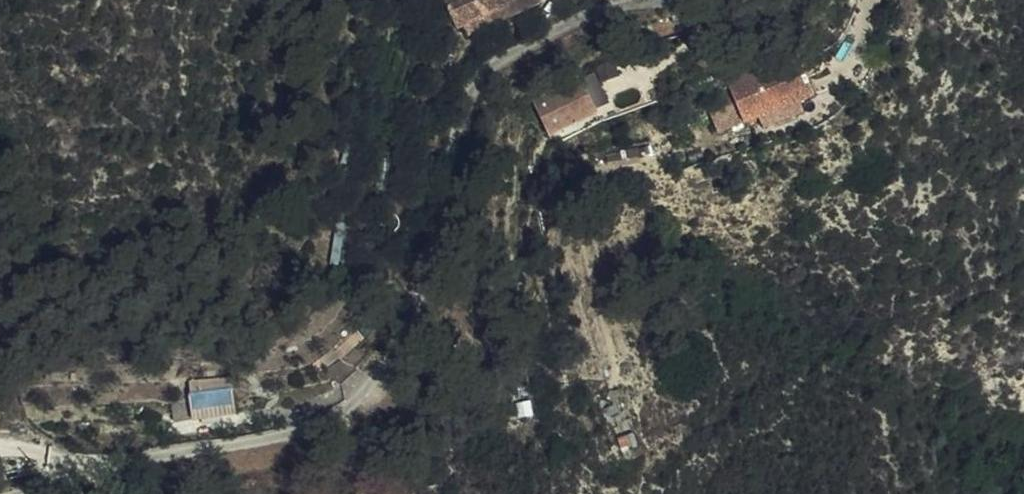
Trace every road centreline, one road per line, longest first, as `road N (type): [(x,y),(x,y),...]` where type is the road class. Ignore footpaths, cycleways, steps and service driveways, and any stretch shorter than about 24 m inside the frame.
road 1 (track): [(617,0),(484,77),(454,119),(426,317),(366,395),(277,434),(54,471),(11,493)]

